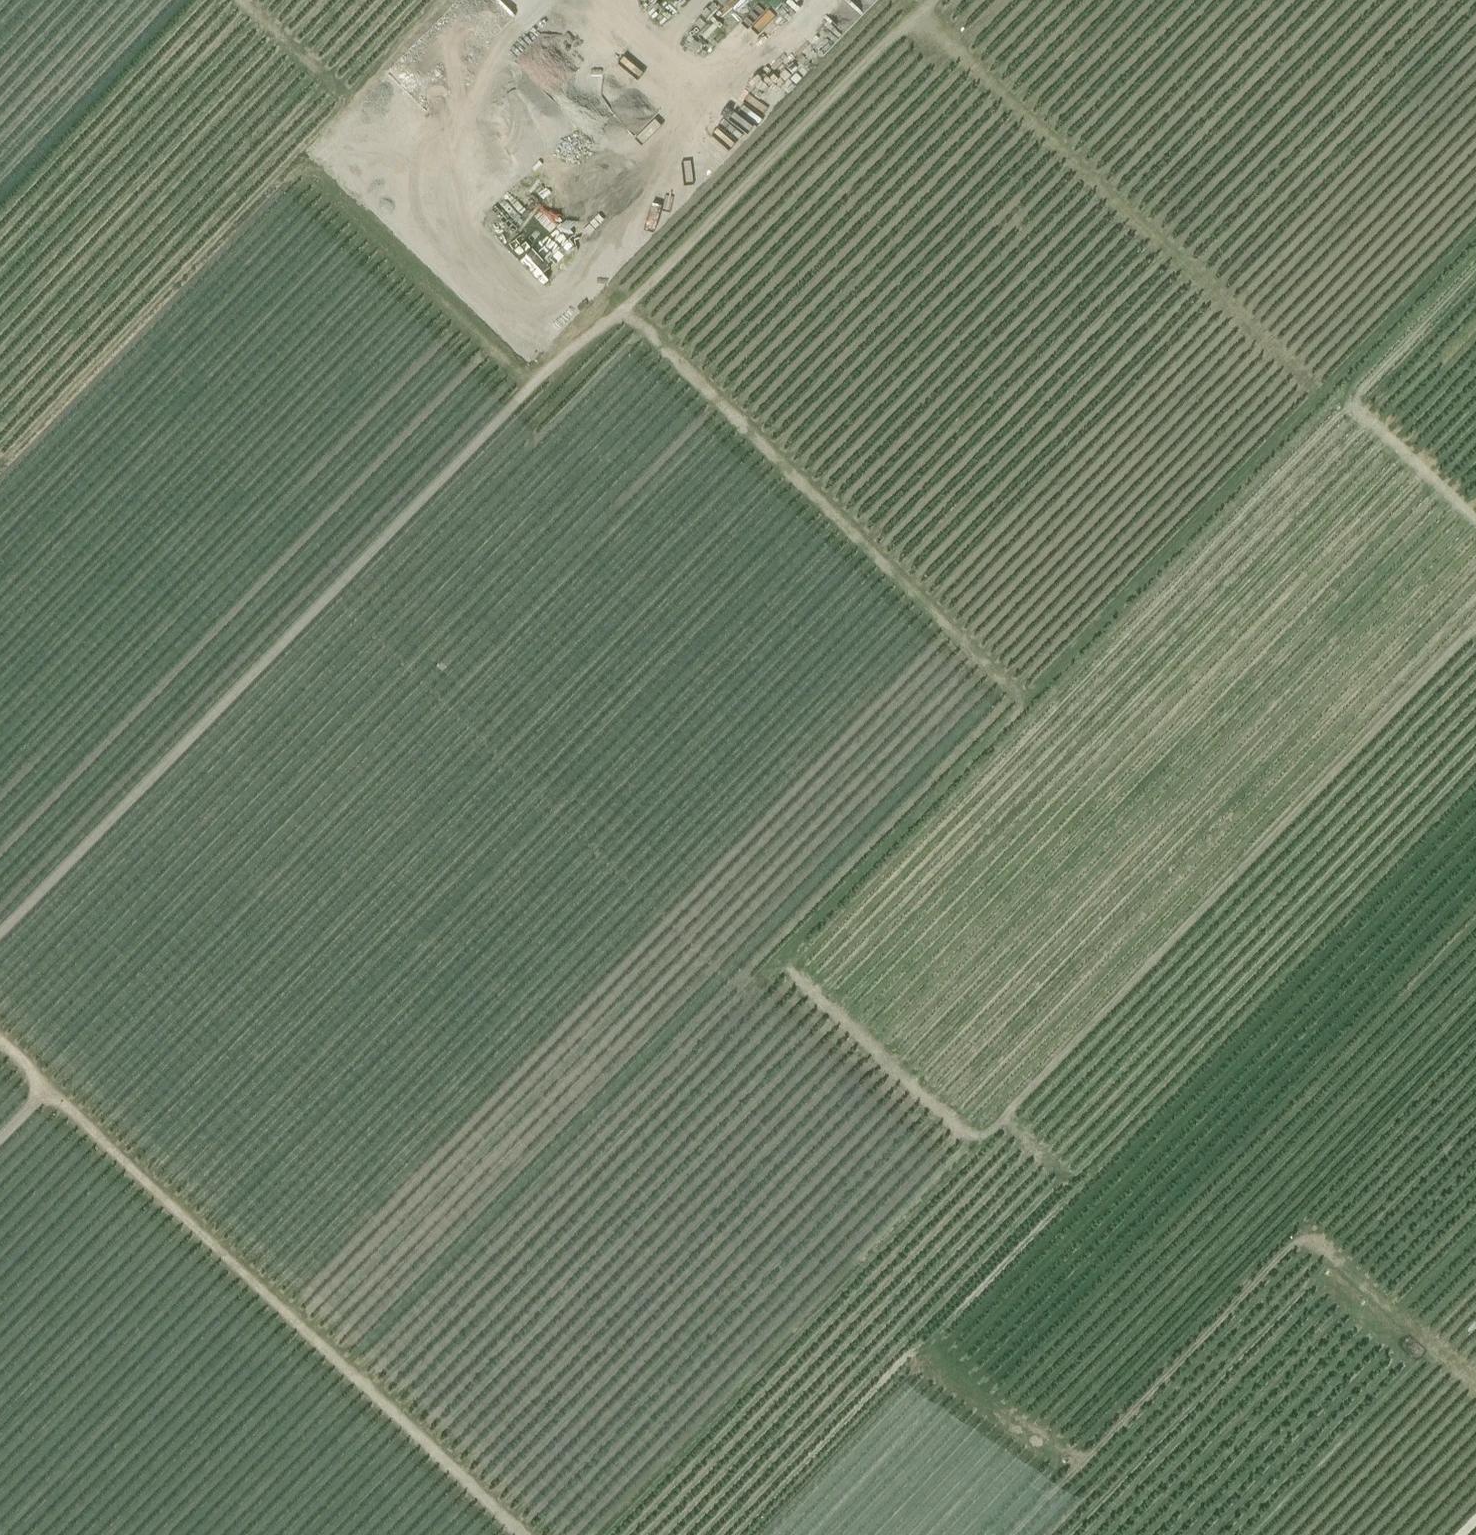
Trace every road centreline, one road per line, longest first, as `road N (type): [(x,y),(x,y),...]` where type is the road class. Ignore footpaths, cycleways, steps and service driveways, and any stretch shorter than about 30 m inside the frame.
road 1 (track): [(929,0),(617,312),(567,352),(0,934)]
road 2 (track): [(39,1089),(523,1534)]
road 3 (track): [(1475,524),(1343,391)]
road 4 (track): [(0,1040),(34,1072),(39,1089),(0,1141)]

